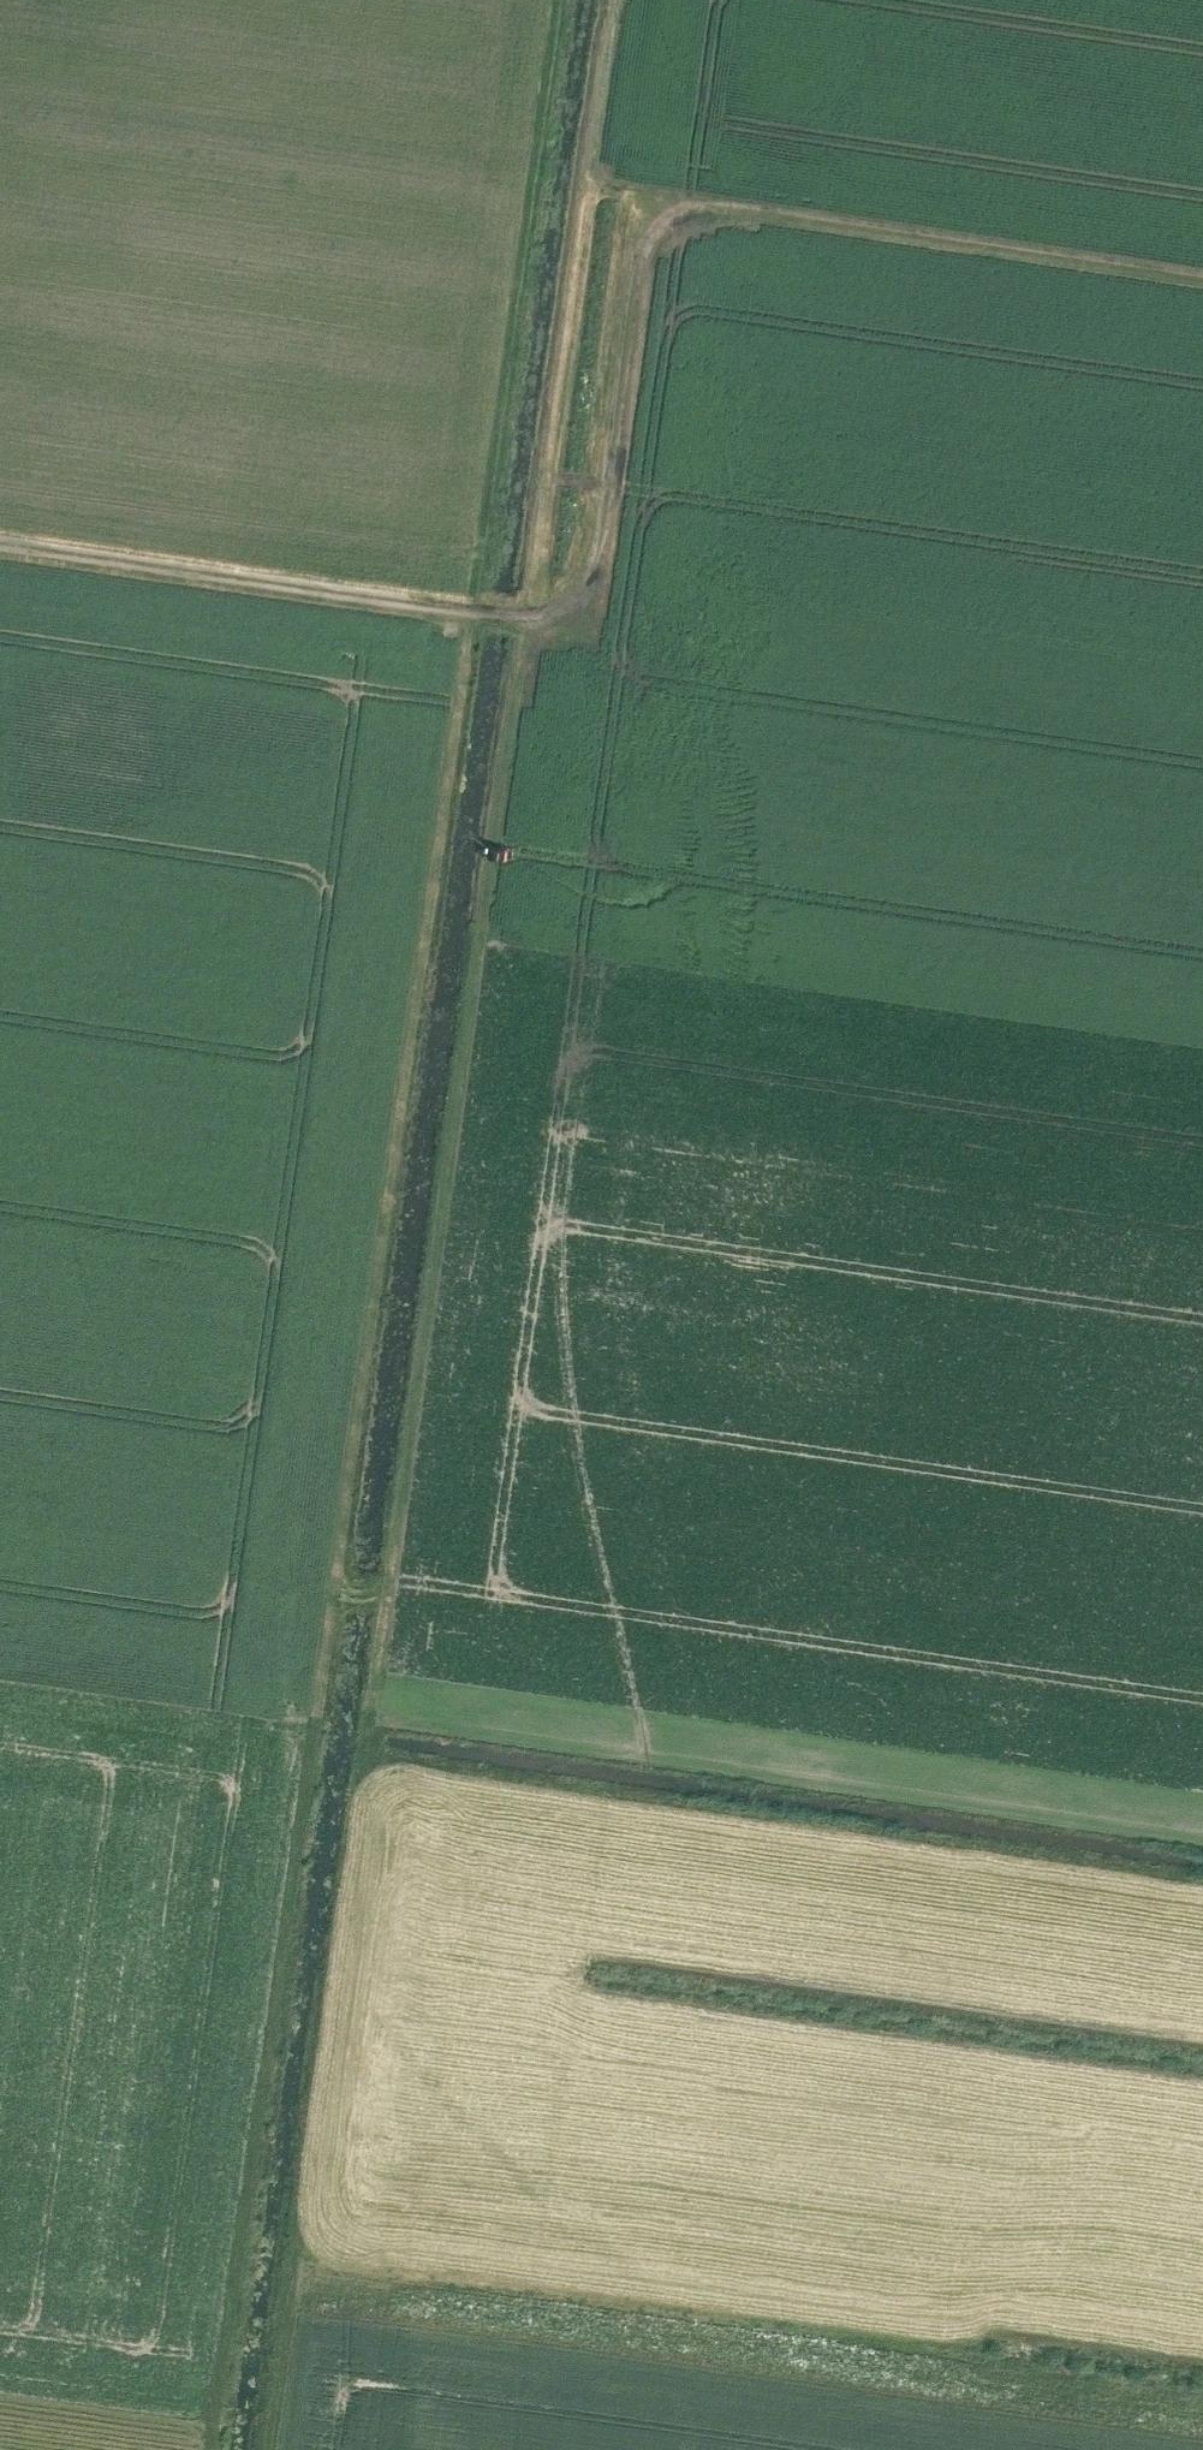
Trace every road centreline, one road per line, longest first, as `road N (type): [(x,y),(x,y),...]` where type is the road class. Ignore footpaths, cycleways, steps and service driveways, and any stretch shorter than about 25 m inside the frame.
road 1 (track): [(0,543),(494,614),(547,611),(578,593),(594,569),(632,295),(649,243),(670,221),(724,212),(1202,279)]

